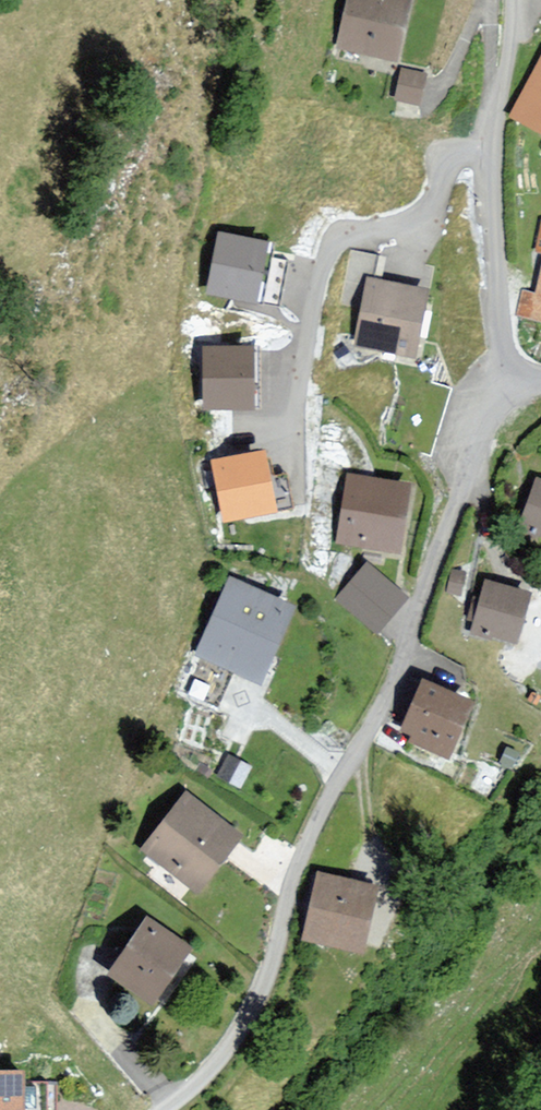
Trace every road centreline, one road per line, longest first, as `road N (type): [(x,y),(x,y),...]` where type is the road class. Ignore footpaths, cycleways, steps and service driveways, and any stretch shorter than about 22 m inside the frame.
road 1 (residential): [(509,384),(479,421),(390,692),(336,784),(265,982),(227,1050),(159,1109)]
road 2 (unclassified): [(509,384),(489,163),(514,0)]

